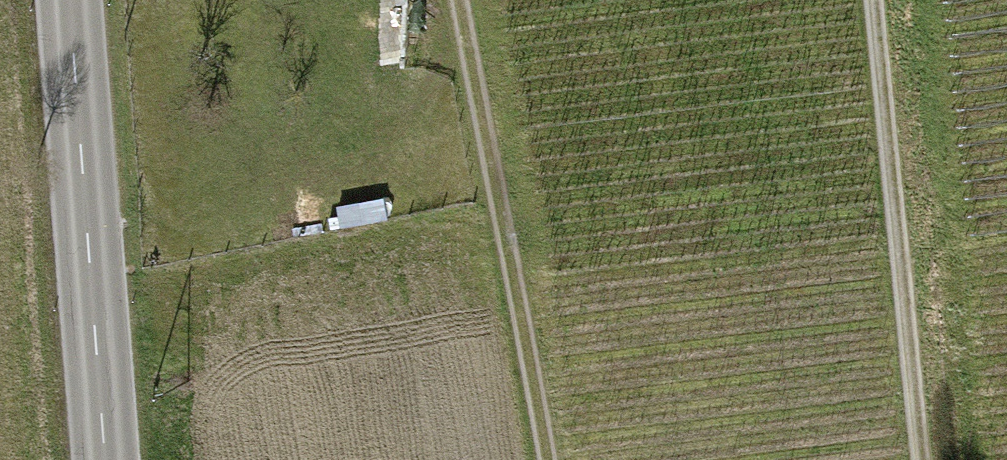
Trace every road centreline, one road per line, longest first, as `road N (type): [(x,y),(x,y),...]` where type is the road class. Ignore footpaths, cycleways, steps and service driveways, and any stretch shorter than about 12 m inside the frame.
road 1 (track): [(542,459),(453,0)]
road 2 (track): [(924,459),(874,0)]
road 3 (secondary): [(68,0),(104,459)]

